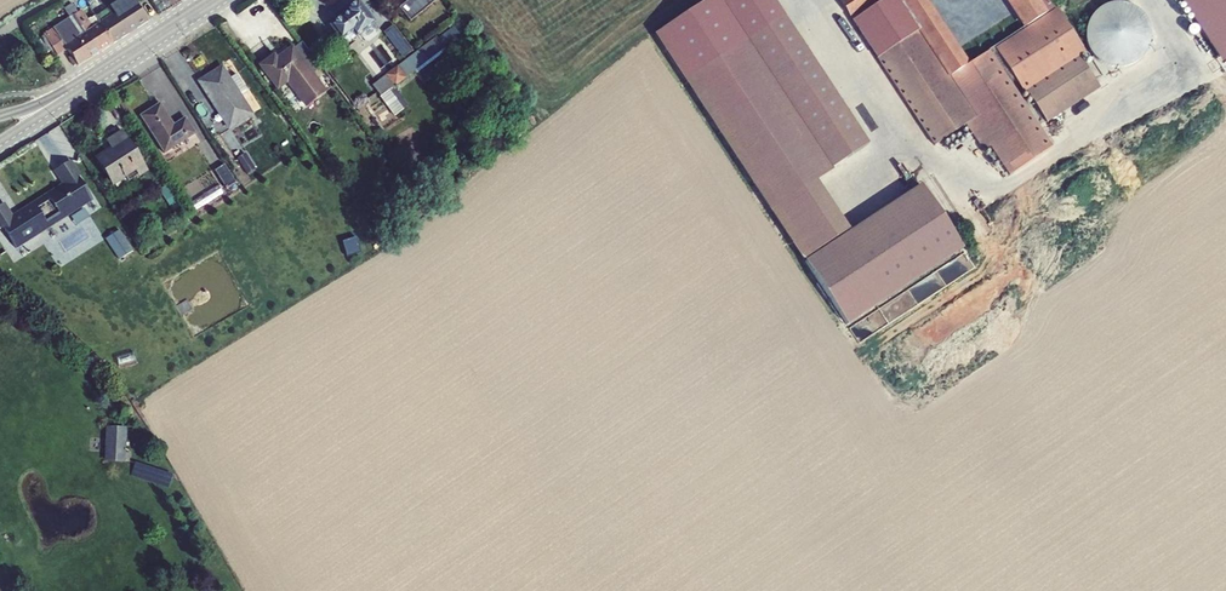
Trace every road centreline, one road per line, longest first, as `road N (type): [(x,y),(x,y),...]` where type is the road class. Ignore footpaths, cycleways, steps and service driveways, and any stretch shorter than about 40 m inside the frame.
road 1 (track): [(822,0),(965,204),(984,203),(1074,152),(1101,107),(1162,64),(1116,0)]
road 2 (secondary): [(69,91),(212,0)]

